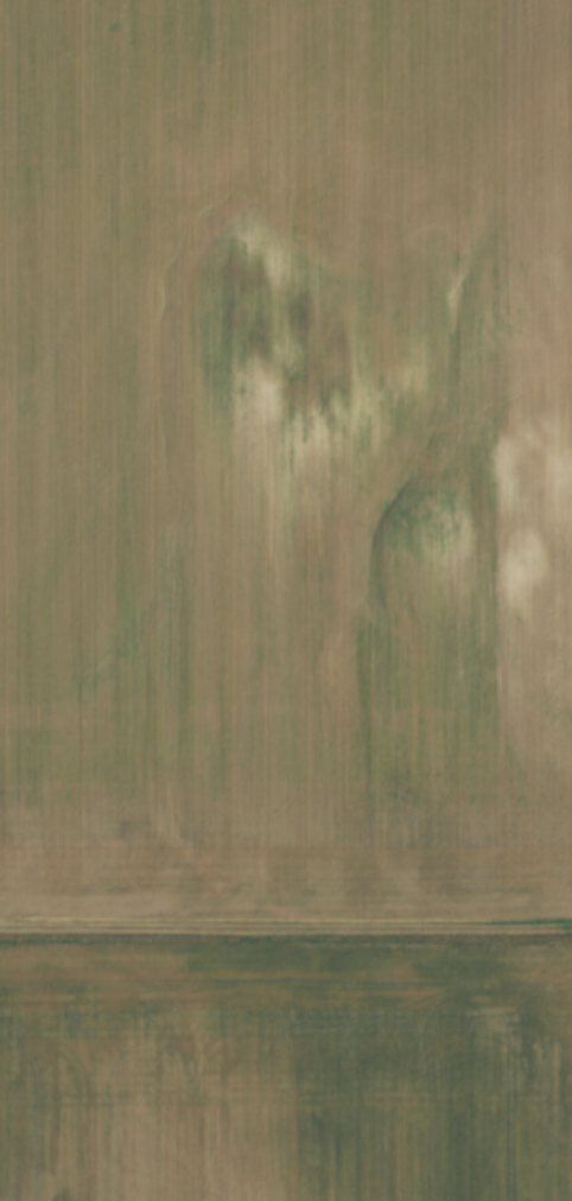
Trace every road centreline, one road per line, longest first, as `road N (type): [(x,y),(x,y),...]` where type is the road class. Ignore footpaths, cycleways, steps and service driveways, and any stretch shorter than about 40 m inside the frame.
road 1 (track): [(571,928),(393,926)]

